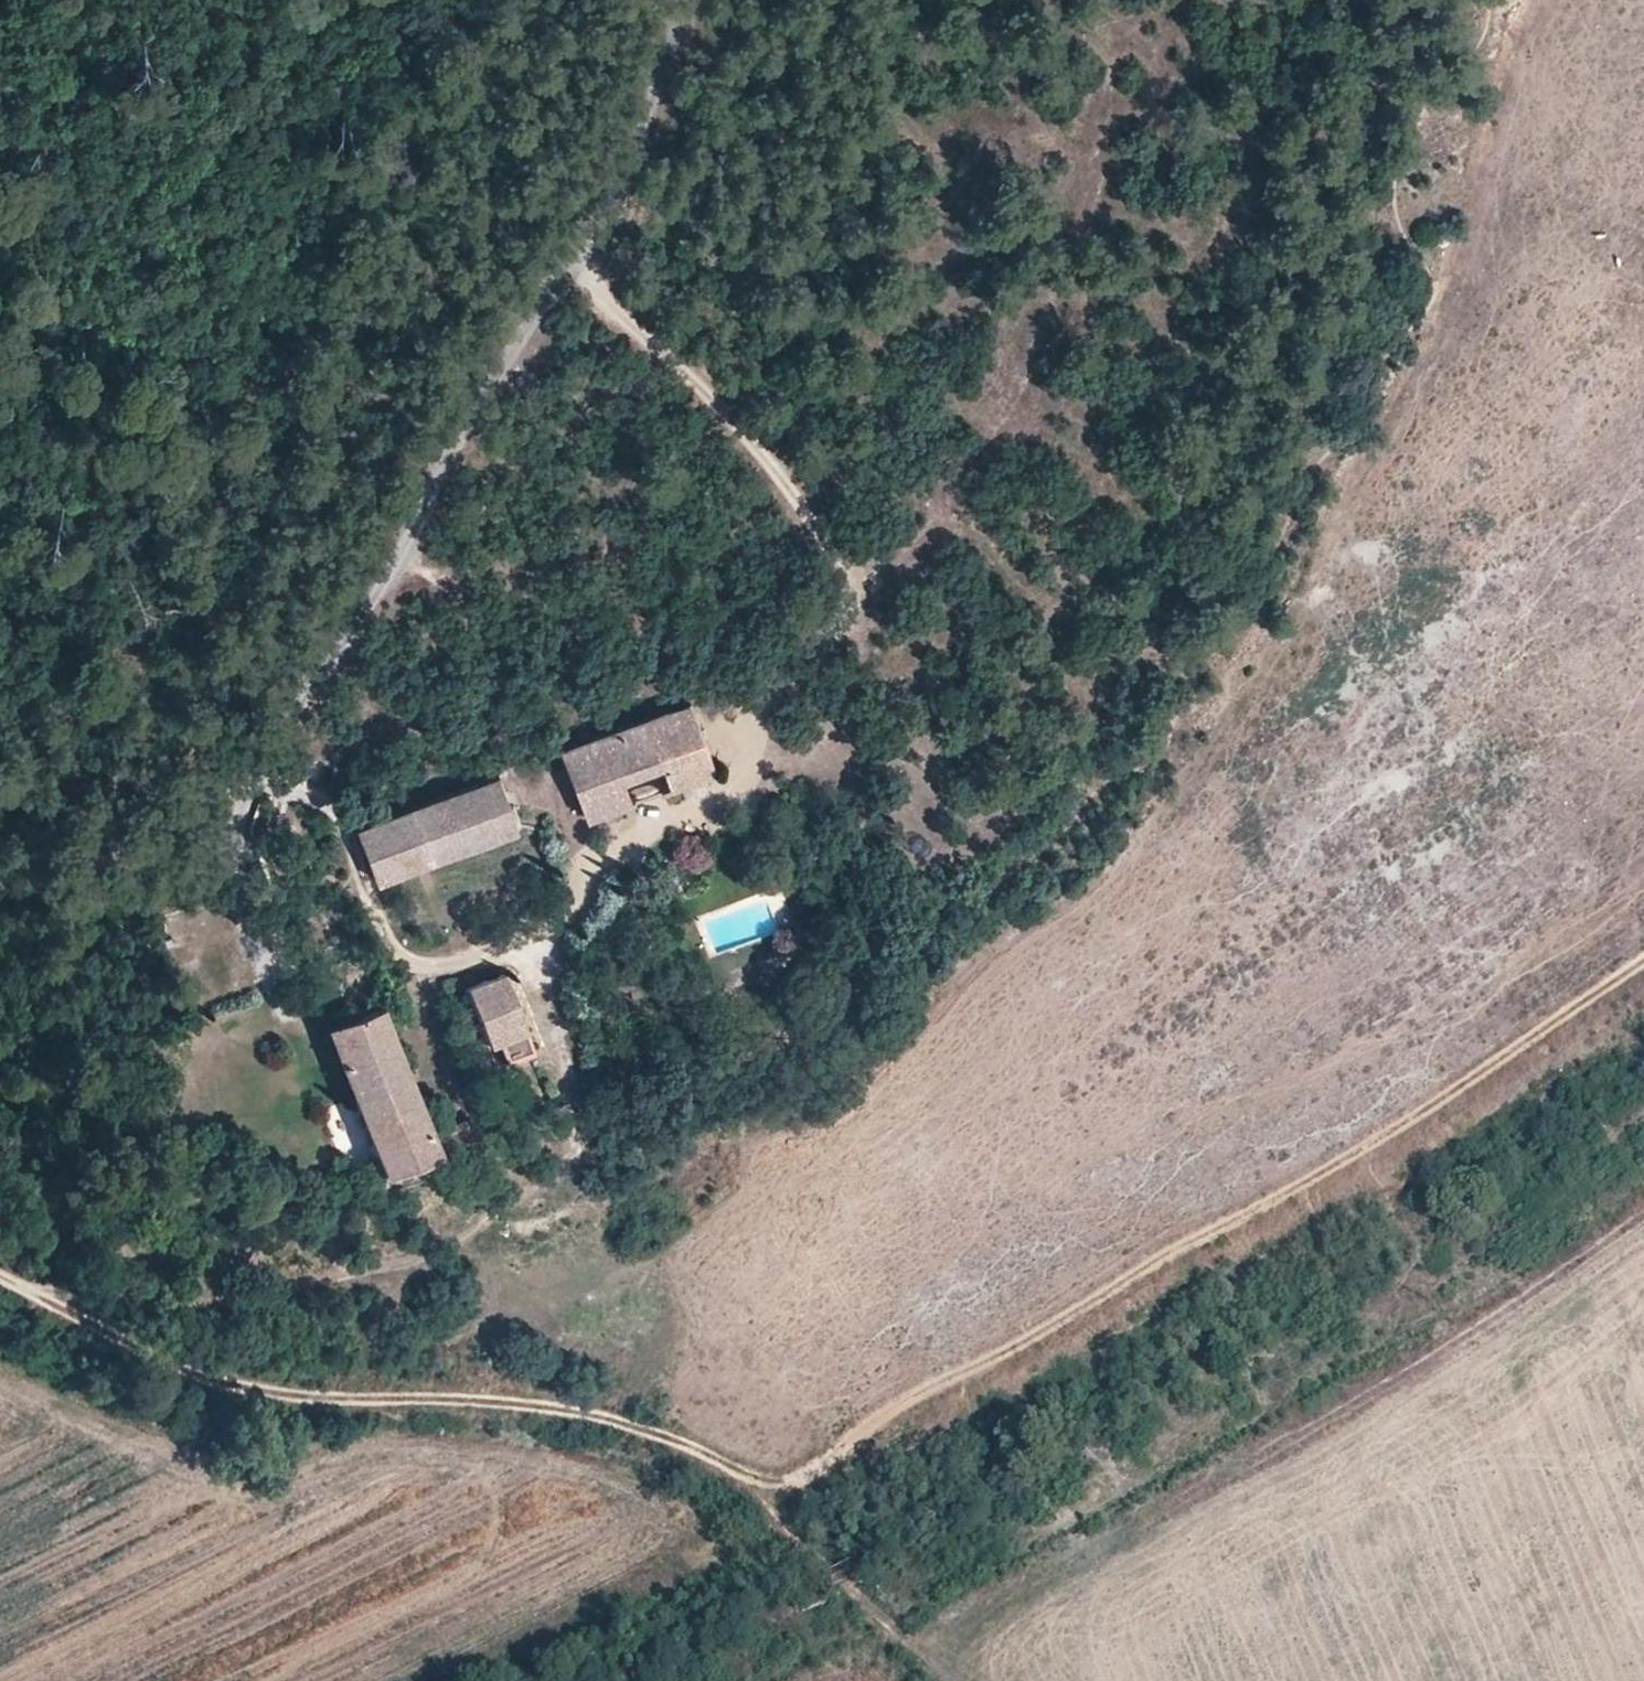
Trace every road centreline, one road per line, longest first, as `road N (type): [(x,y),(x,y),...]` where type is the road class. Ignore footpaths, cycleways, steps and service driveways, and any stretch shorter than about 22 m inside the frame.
road 1 (track): [(0,1285),(200,1392),(636,1431),(829,1570),(948,1680)]
road 2 (track): [(7,1288),(261,1299),(410,1266),(551,1173),(577,1146),(567,1053),(521,951)]

